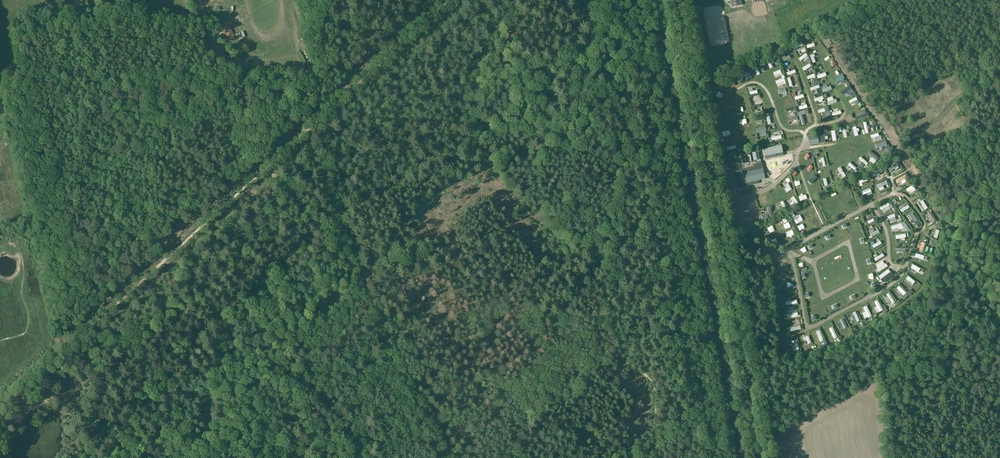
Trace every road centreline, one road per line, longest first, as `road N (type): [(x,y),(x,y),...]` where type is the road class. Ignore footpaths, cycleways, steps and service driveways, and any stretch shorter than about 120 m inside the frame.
road 1 (track): [(0,411),(448,0)]
road 2 (track): [(639,63),(429,204),(196,457)]
road 3 (tertiary): [(764,457),(678,0)]
road 4 (track): [(756,232),(772,254),(785,252),(793,261),(812,327),(901,276),(925,226),(909,201),(893,193),(825,230)]
road 5 (track): [(750,384),(858,349),(921,310),(938,291),(965,221),(999,190)]
road 6 (track): [(768,380),(789,410),(870,376),(953,360),(999,331)]
road 7 (track): [(634,0),(644,45),(639,63),(663,144),(654,162)]
road 8 (track): [(360,281),(320,119)]
road 9 (track): [(803,147),(809,128),(844,113),(814,38)]

